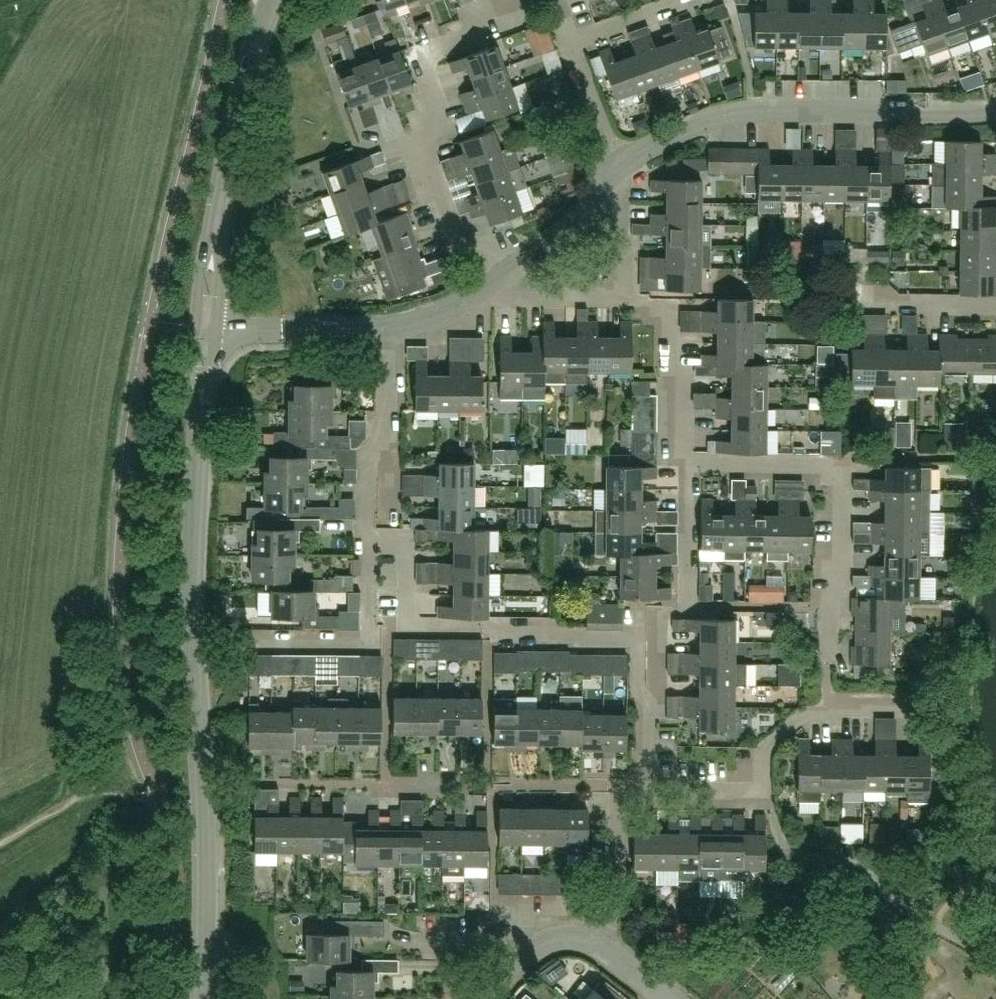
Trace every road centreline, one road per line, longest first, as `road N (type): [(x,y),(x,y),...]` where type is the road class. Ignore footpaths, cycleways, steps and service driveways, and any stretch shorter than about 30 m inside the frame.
road 1 (unclassified): [(205,998),(195,564),(207,331)]
road 2 (residential): [(650,705),(639,691),(638,637),(408,625),(406,540),(367,541)]
road 3 (residential): [(515,268),(473,248),(463,252),(421,141),(447,133),(420,57),(467,38),(481,11),(511,0)]
road 4 (residential): [(616,170),(645,147),(719,115),(995,111)]
road 5 (residential): [(686,463),(844,464),(844,573),(828,596),(828,655)]
road 6 (unclassified): [(207,331),(222,203),(272,0)]
road 7 (residential): [(649,789),(762,790),(761,752),(803,713),(928,713)]
road 8 (residential): [(650,705),(656,611),(688,611),(686,463)]
road 9 (residential): [(367,541),(366,458),(387,431),(387,327)]
road 10 (residential): [(252,645),(369,645),(367,541)]
road 11 (residential): [(686,463),(686,390),(671,363),(670,312),(631,295)]
road 12 (residential): [(602,945),(618,906),(621,789),(649,789)]
road 13 (residential): [(207,331),(387,327)]
road 14 (track): [(146,772),(54,811),(0,845)]
road 15 (residential): [(631,295),(476,296)]
road 16 (residential): [(455,998),(455,939),(540,942)]
road 17 (residential): [(515,268),(578,222),(616,170)]
road 18 (residential): [(995,302),(856,302)]
road 19 (residential): [(616,170),(569,42)]
road 20 (residential): [(631,295),(616,170)]
road 21 (residential): [(569,42),(687,0)]

